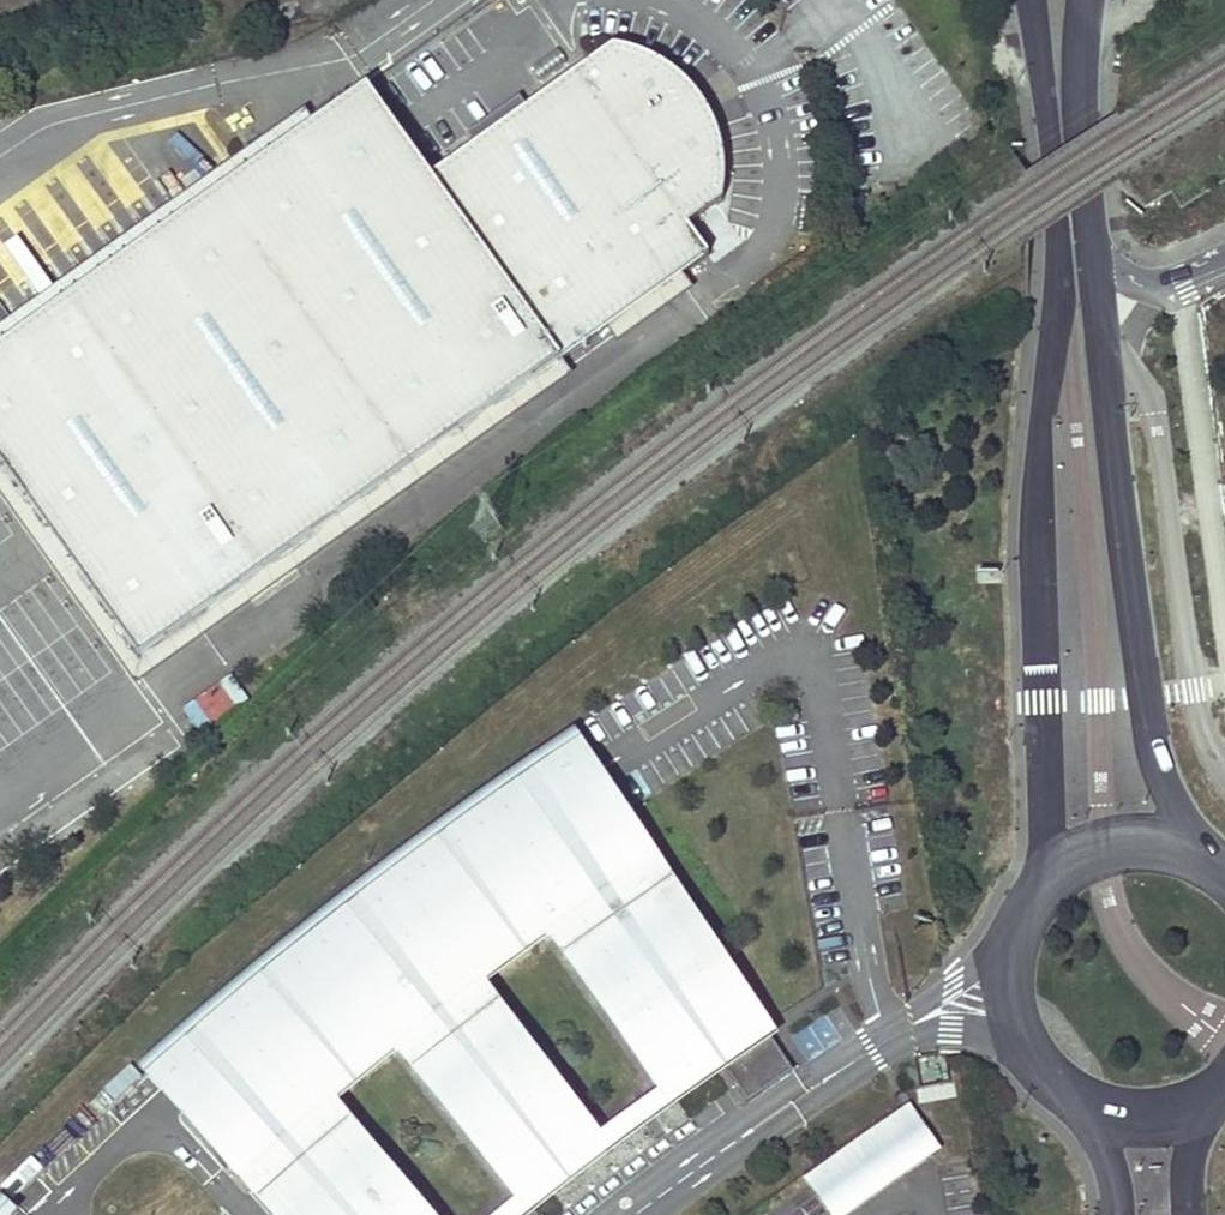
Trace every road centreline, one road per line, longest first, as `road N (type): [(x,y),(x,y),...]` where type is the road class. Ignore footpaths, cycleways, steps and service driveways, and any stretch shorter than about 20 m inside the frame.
road 1 (primary): [(1032,0),(1053,226),(1034,466),(1039,874)]
road 2 (primary): [(1204,847),(1156,768),(1091,256)]
road 3 (primary): [(1091,256),(1079,124),(1085,0)]
road 4 (primary): [(1039,874),(1011,929),(1011,991),(1035,1054),(1079,1099)]
road 5 (primary): [(1204,847),(1132,836),(1067,855),(1039,874)]
road 6 (unclassified): [(1224,255),(1172,277),(1138,280),(1091,256)]
road 7 (primary): [(1079,1099),(1141,1112),(1177,1109),(1209,1093)]
road 8 (primary): [(1190,1214),(1195,1141),(1209,1093)]
road 9 (primary): [(1079,1099),(1108,1169),(1116,1214)]

